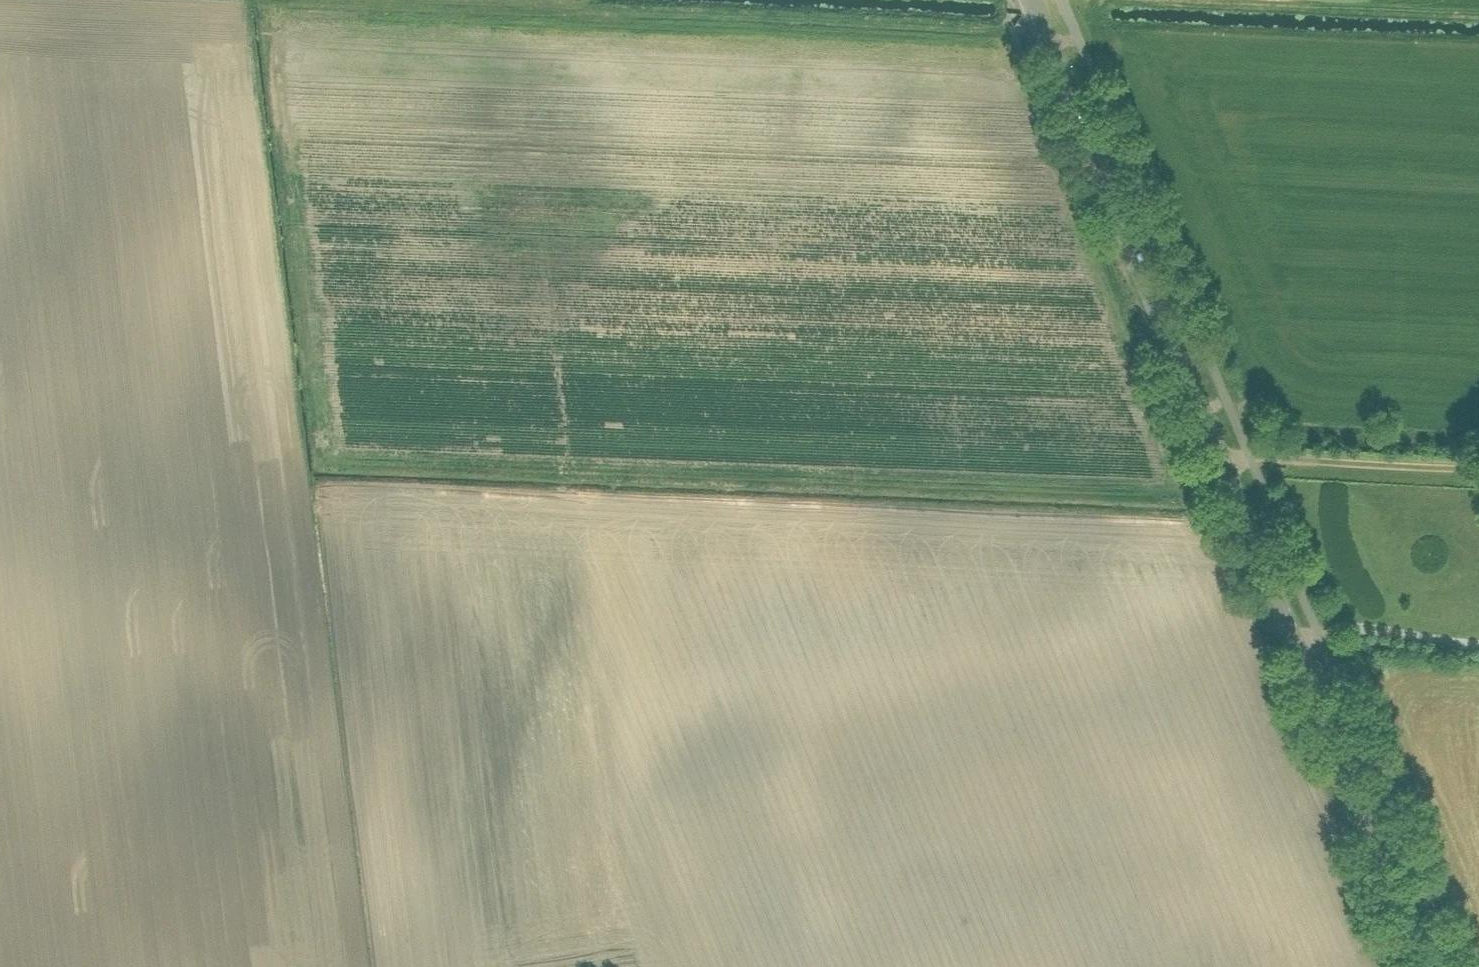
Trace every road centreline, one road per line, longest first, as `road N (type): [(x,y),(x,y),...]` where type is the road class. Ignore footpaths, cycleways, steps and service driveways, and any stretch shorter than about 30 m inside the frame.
road 1 (tertiary): [(1428,966),(1031,0)]

